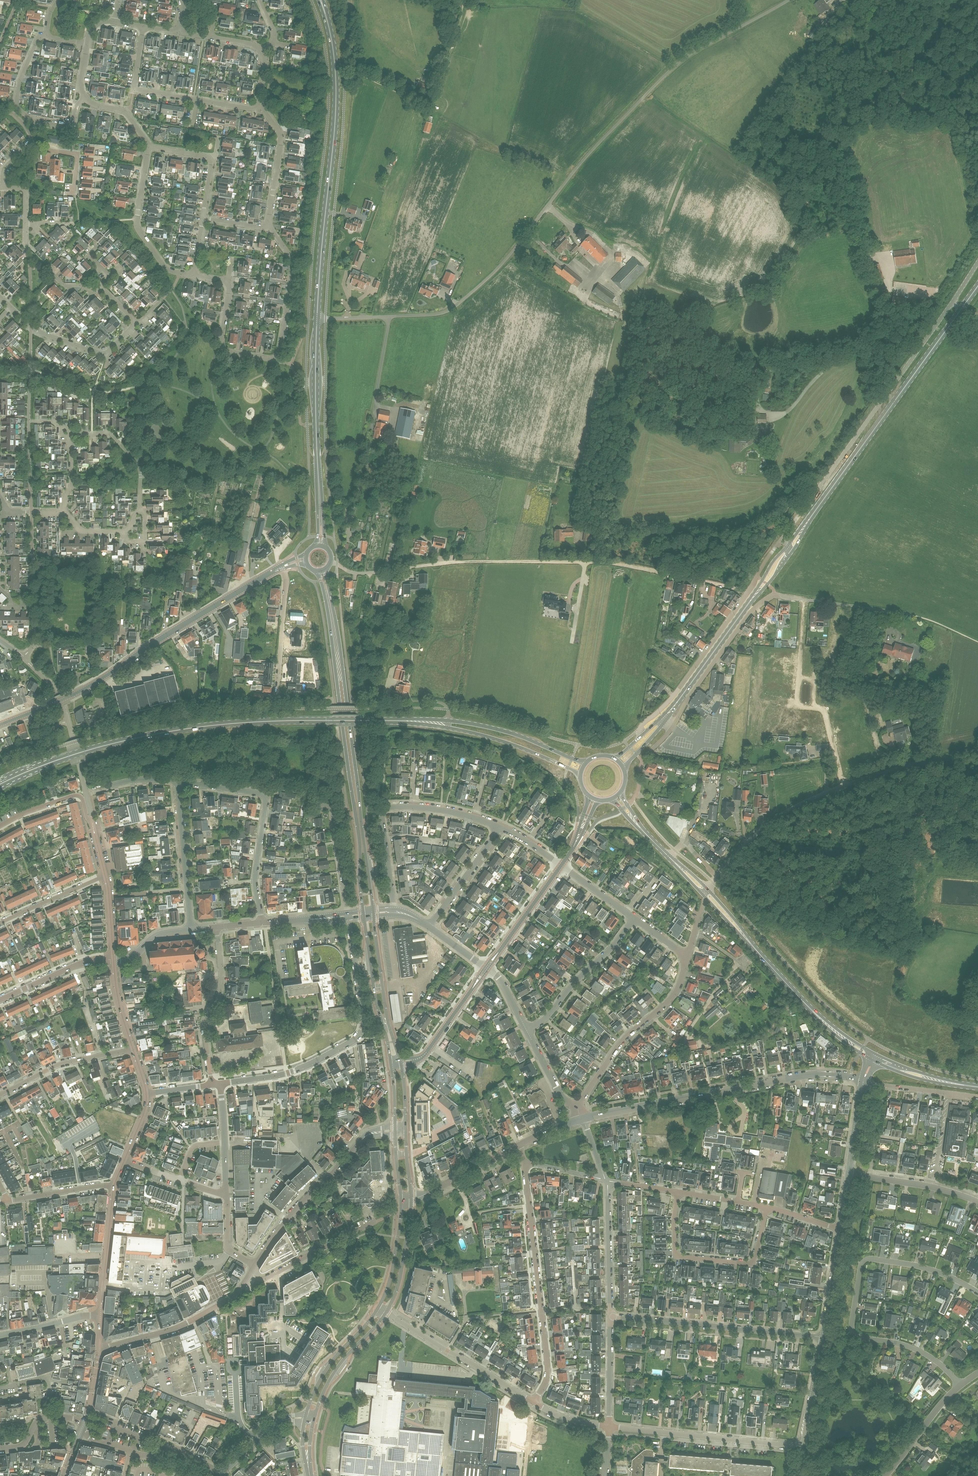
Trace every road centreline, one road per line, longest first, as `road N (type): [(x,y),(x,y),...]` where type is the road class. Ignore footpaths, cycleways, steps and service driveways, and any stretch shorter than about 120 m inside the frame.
road 1 (unclassified): [(317,320),(454,309),(676,66),(790,0)]
road 2 (secondary): [(373,913),(325,570)]
road 3 (secondary): [(318,571),(364,914)]
road 4 (primary): [(0,725),(77,693),(281,567)]
road 5 (track): [(749,591),(611,564),(436,564)]
road 6 (primary): [(317,320),(336,93),(324,12)]
road 7 (residential): [(583,1118),(806,1075),(864,1081)]
road 8 (primary): [(56,761),(187,728),(331,720)]
road 9 (residential): [(220,1083),(307,1066),(359,1036),(347,916)]
road 10 (residential): [(227,281),(224,352),(275,359),(293,264),(268,227)]
road 11 (unclassified): [(628,805),(641,761),(748,614),(774,596)]
road 12 (residential): [(534,1403),(548,1374),(524,1162)]
road 13 (primary): [(321,546),(317,320)]
road 14 (residential): [(824,1337),(611,1316)]
road 15 (residential): [(960,1386),(927,1355),(852,1333),(860,1266),(876,1259)]
road 16 (residential): [(678,1192),(676,1256),(754,1264),(767,1208)]
road 17 (unclassified): [(757,576),(640,737)]
road 18 (residential): [(802,1447),(609,1427)]
road 19 (residential): [(261,106),(134,89),(143,27)]
road 20 (residential): [(577,1107),(623,1041),(672,998),(687,956)]
road 21 (primary): [(586,763),(485,727),(404,721)]
road 22 (primary): [(404,721),(493,738),(581,774)]
road 23 (residential): [(255,881),(264,795),(178,781)]
road 24 (unclassified): [(786,533),(888,393)]
road 25 (residential): [(534,1403),(386,1313)]
road 26 (unclassified): [(709,890),(768,824),(843,786)]
road 27 (tertiary): [(99,1348),(188,1323),(230,1299),(248,1278)]
road 28 (residential): [(105,875),(78,795),(0,826)]
road 29 (residential): [(45,36),(21,77),(16,106),(29,119),(67,127),(85,99)]
road 30 (tertiary): [(255,1265),(363,1138)]
road 31 (residential): [(216,926),(220,985),(206,1037),(211,1084)]
road 32 (residential): [(147,148),(137,228),(167,269),(193,276)]
road 33 (primary): [(875,1058),(826,1025),(759,954)]
road 34 (residential): [(526,1030),(547,1017),(634,918)]
road 35 (residential): [(138,323),(101,354),(41,332),(11,308)]
road 36 (residential): [(191,929),(178,781)]
road 37 (residential): [(248,1278),(263,1280),(376,1221)]
road 38 (residential): [(0,1094),(54,1066),(133,1048)]
road 39 (residential): [(3,188),(5,168),(31,144),(77,154),(74,193)]
road 40 (primary): [(810,518),(892,406)]
road 41 (unclassified): [(843,786),(977,750)]
road 42 (residential): [(611,1316),(607,1180)]
road 43 (primary): [(612,798),(705,896)]
road 44 (secondary): [(378,1308),(326,1369),(305,1418)]
road 45 (residential): [(347,916),(333,810),(309,803)]
road 46 (secondary): [(400,1062),(422,1056),(486,968)]
road 47 (residential): [(277,698),(281,567)]
road 48 (residential): [(977,1202),(849,1174)]
road 49 (tertiary): [(100,1317),(114,1187)]
road 50 (secondary): [(314,1419),(336,1370),(386,1313)]
road 51 (residential): [(268,227),(281,136),(261,106)]
road 52 (secondary): [(486,968),(560,865)]
road 53 (primary): [(676,704),(750,602)]
road 54 (residential): [(140,510),(141,476),(129,453),(110,434),(71,434)]
road 55 (residential): [(0,1000),(77,964),(113,959)]
road 56 (residential): [(430,926),(501,828)]
road 57 (secondary): [(386,1313),(400,1279),(411,1196)]
road 58 (residential): [(411,1196),(519,1145)]

